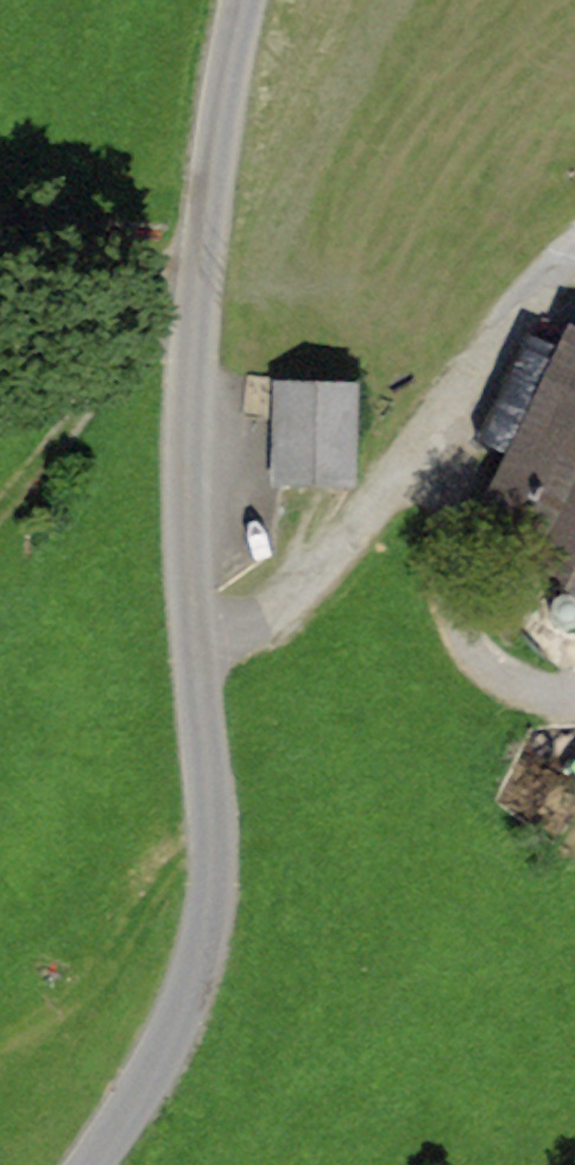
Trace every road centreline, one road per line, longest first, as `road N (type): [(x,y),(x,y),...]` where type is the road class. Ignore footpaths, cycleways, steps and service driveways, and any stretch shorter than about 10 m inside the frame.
road 1 (residential): [(85,1164),(149,1085),(213,901),(199,666),(215,136),(250,0)]
road 2 (track): [(199,666),(301,598),(574,264)]

